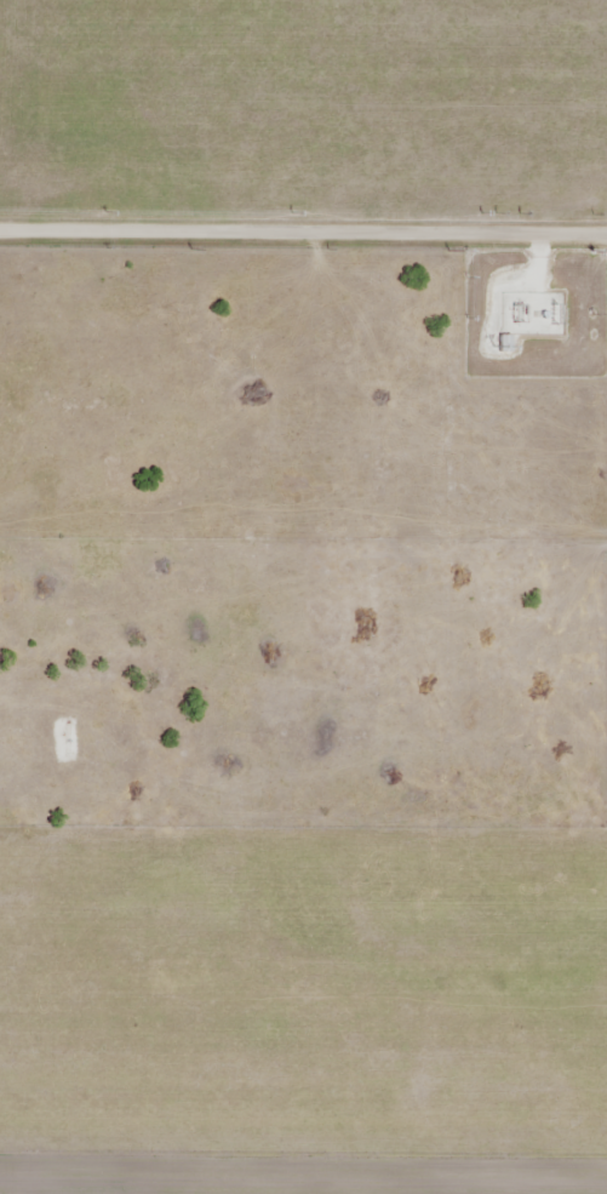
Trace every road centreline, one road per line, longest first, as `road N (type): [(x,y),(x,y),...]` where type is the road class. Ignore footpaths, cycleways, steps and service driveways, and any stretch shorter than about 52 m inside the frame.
road 1 (residential): [(606,230),(0,224)]

